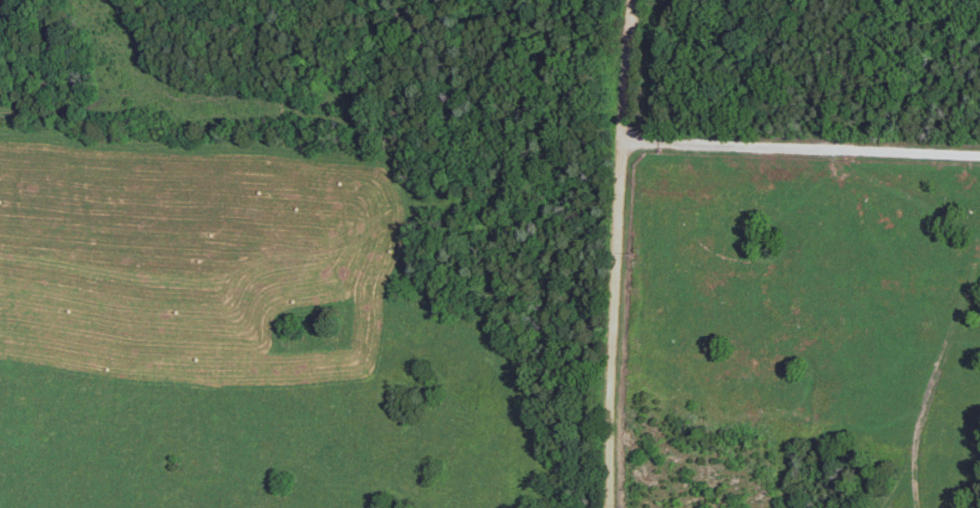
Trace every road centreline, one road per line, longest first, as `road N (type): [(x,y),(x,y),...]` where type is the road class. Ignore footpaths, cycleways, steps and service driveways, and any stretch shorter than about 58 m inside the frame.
road 1 (residential): [(606,507),(623,0)]

